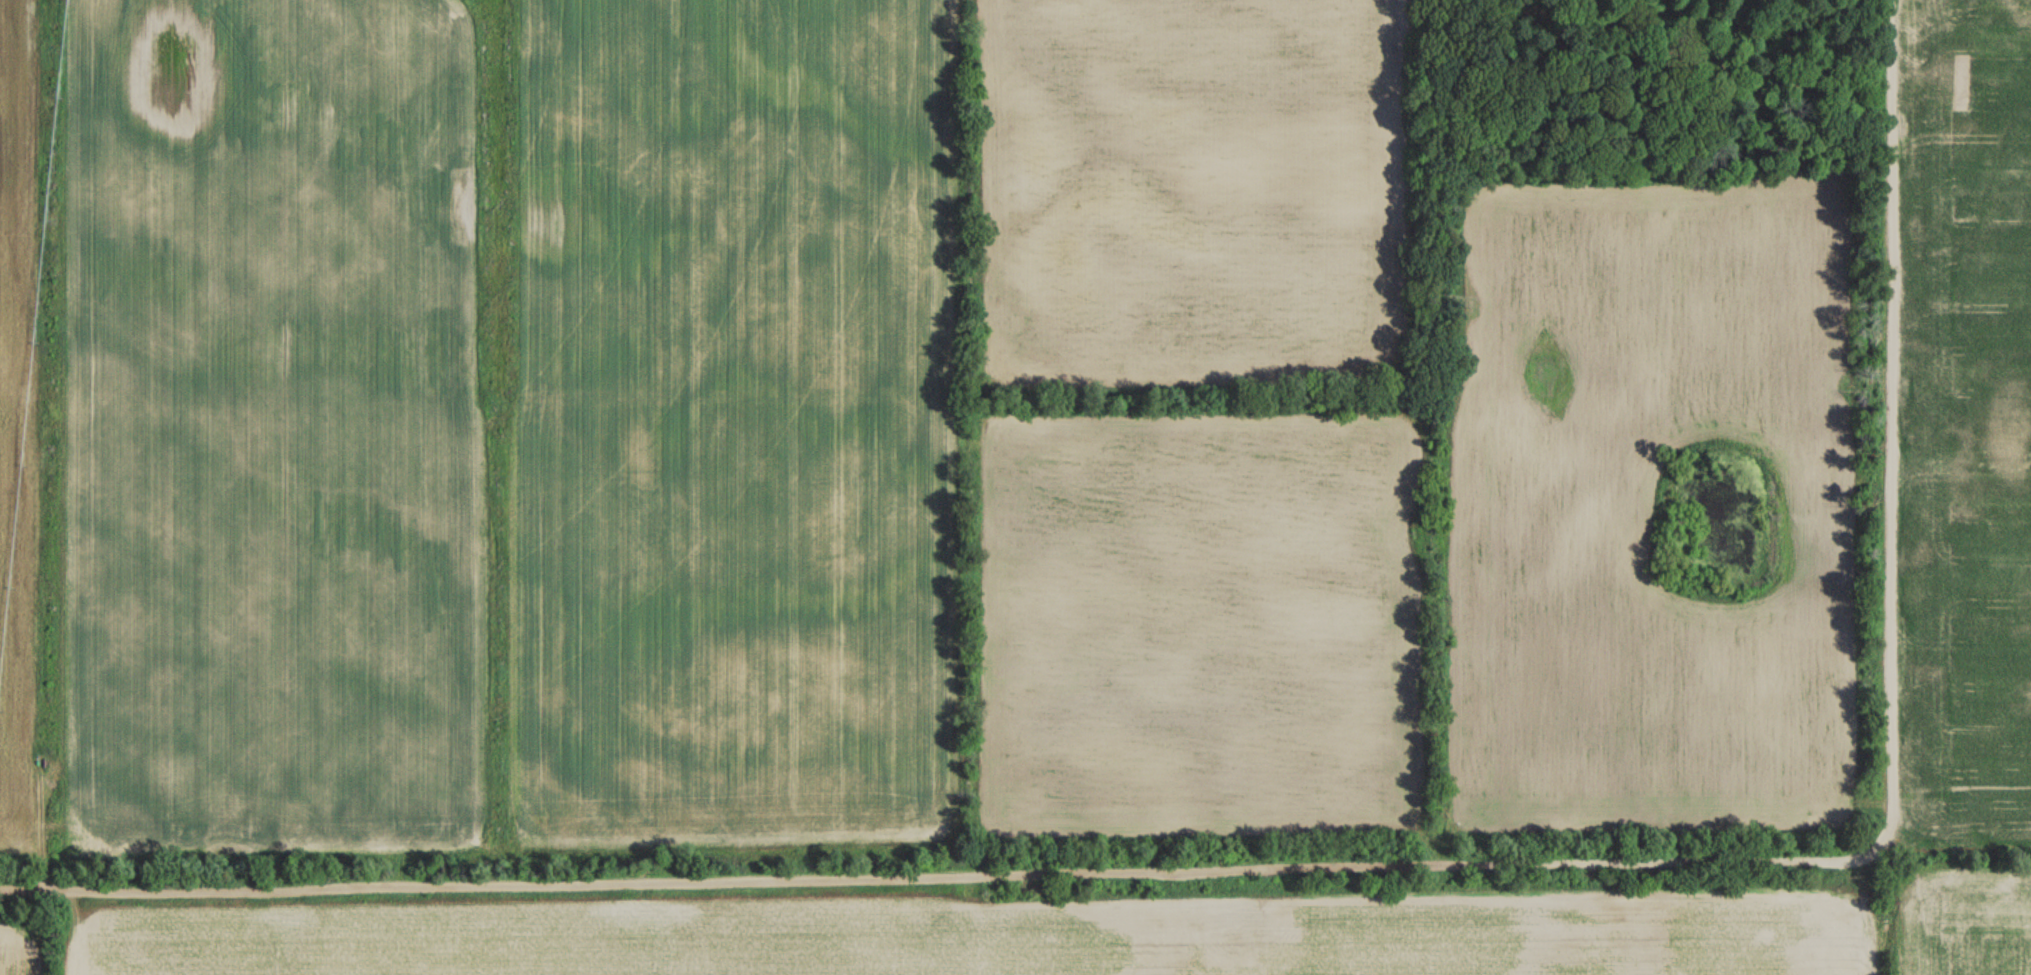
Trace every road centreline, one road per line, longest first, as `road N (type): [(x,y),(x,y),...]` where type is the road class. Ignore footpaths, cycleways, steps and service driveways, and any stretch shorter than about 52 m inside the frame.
road 1 (residential): [(0,890),(1869,859),(1883,845)]
road 2 (residential): [(1883,845),(1880,0)]

